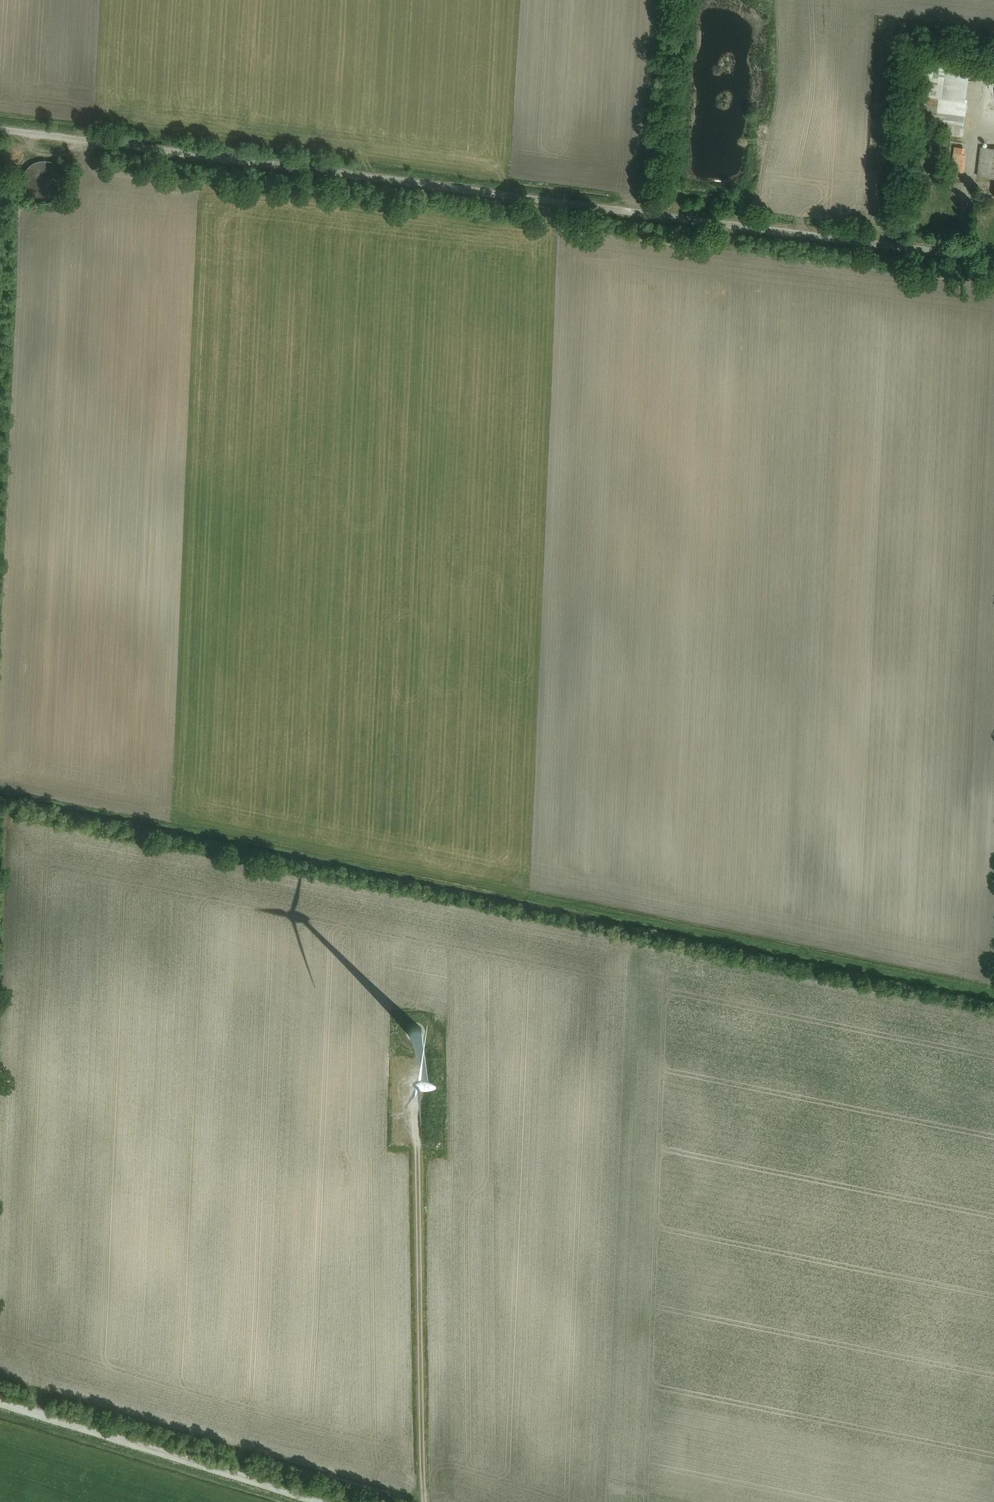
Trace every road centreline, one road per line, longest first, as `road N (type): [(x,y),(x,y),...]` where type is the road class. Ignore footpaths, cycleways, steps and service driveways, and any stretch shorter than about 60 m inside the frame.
road 1 (unclassified): [(993,254),(0,126)]
road 2 (track): [(422,1501),(413,1049)]
road 3 (track): [(0,1403),(322,1501)]

